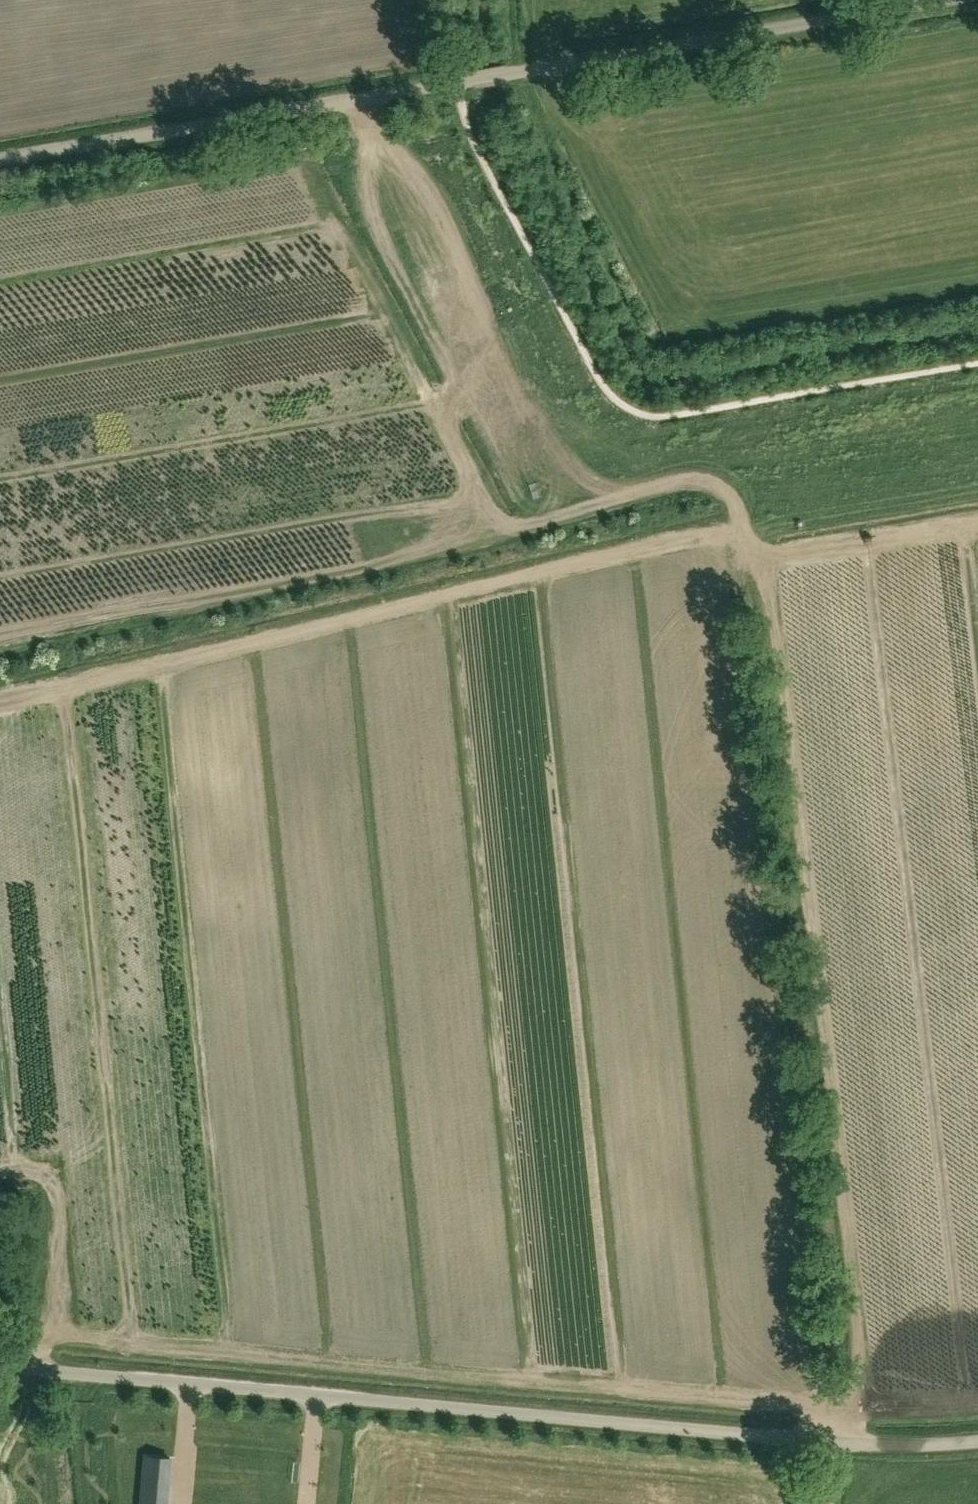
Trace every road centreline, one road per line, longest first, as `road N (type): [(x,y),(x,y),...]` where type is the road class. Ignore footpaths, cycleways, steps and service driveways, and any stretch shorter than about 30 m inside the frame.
road 1 (unclassified): [(977,1443),(758,1438),(0,1367)]
road 2 (unclassified): [(0,160),(939,0)]

